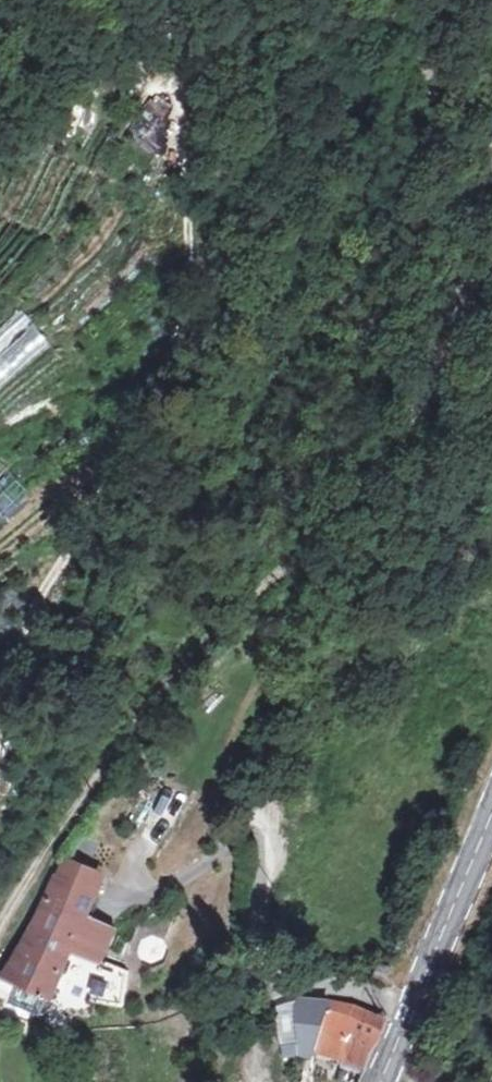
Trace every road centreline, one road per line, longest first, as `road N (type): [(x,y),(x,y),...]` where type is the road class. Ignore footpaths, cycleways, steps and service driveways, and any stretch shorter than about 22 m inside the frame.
road 1 (track): [(0,926),(164,684),(232,611),(345,512),(419,408),(467,317)]
road 2 (residential): [(261,832),(258,954),(265,968),(331,979),(412,1008)]
road 3 (secondary): [(412,1008),(491,812)]

